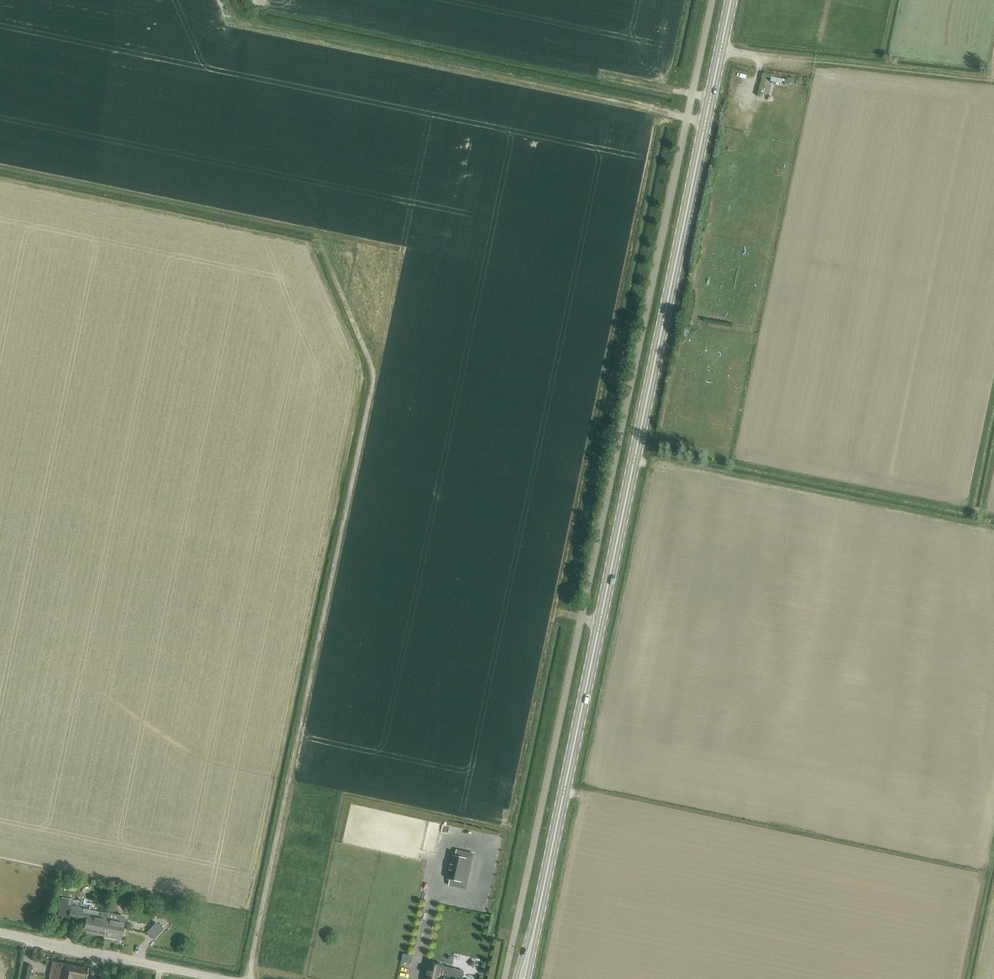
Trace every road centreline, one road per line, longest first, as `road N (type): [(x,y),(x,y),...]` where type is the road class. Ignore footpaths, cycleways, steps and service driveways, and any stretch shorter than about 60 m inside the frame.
road 1 (secondary): [(534,934),(731,0)]
road 2 (track): [(249,978),(374,374),(321,248)]
road 3 (track): [(241,17),(706,123)]
road 4 (track): [(564,794),(617,797),(987,876)]
road 5 (track): [(634,461),(993,533)]
road 6 (track): [(721,51),(993,80)]
road 7 (unclassified): [(216,978),(0,935)]

